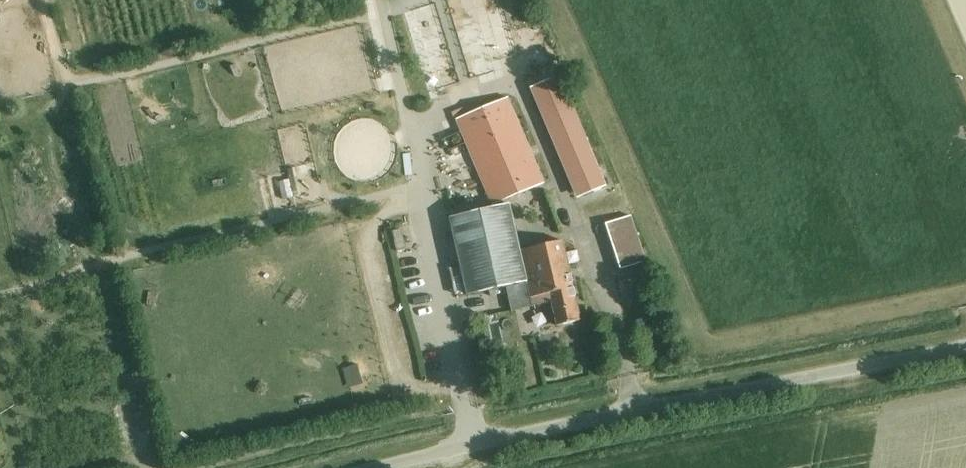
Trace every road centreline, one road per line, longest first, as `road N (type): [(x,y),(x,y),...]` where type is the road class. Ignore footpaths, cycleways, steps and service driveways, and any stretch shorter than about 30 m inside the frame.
road 1 (unclassified): [(381,467),(965,346)]

